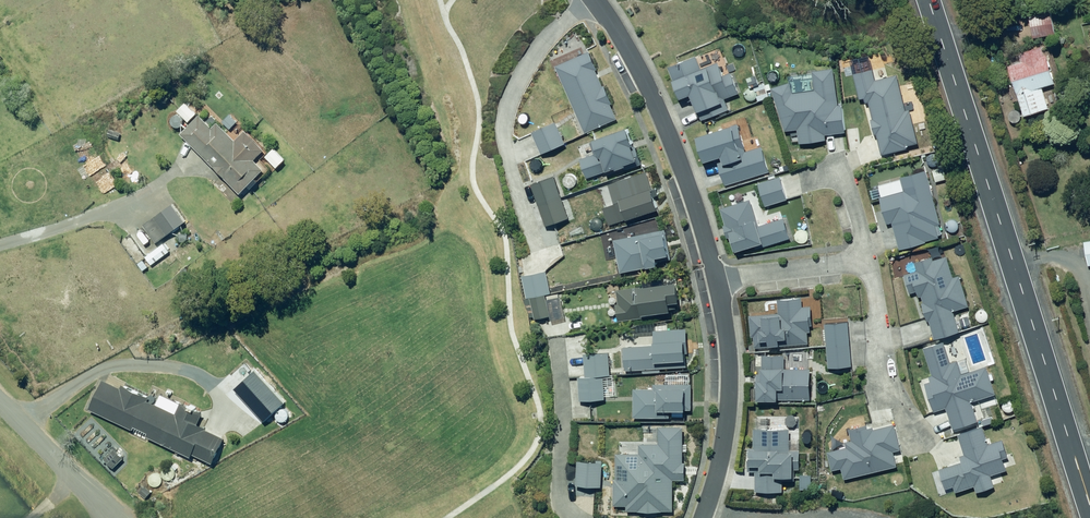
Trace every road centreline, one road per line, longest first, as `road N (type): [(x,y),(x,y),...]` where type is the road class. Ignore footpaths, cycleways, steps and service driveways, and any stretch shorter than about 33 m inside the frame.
road 1 (tertiary): [(928,0),(1089,507)]
road 2 (residential): [(595,0),(683,167),(715,281)]
road 3 (residential): [(593,0),(530,66),(503,122),(534,242)]
road 4 (residential): [(715,281),(728,392),(702,517)]
road 5 (residential): [(553,344),(561,400),(558,498),(574,517)]
road 6 (unclassified): [(0,401),(106,517)]
road 7 (residential): [(715,281),(870,260)]
road 8 (residential): [(886,397),(870,260)]
road 9 (residential): [(870,260),(845,177),(805,181)]

